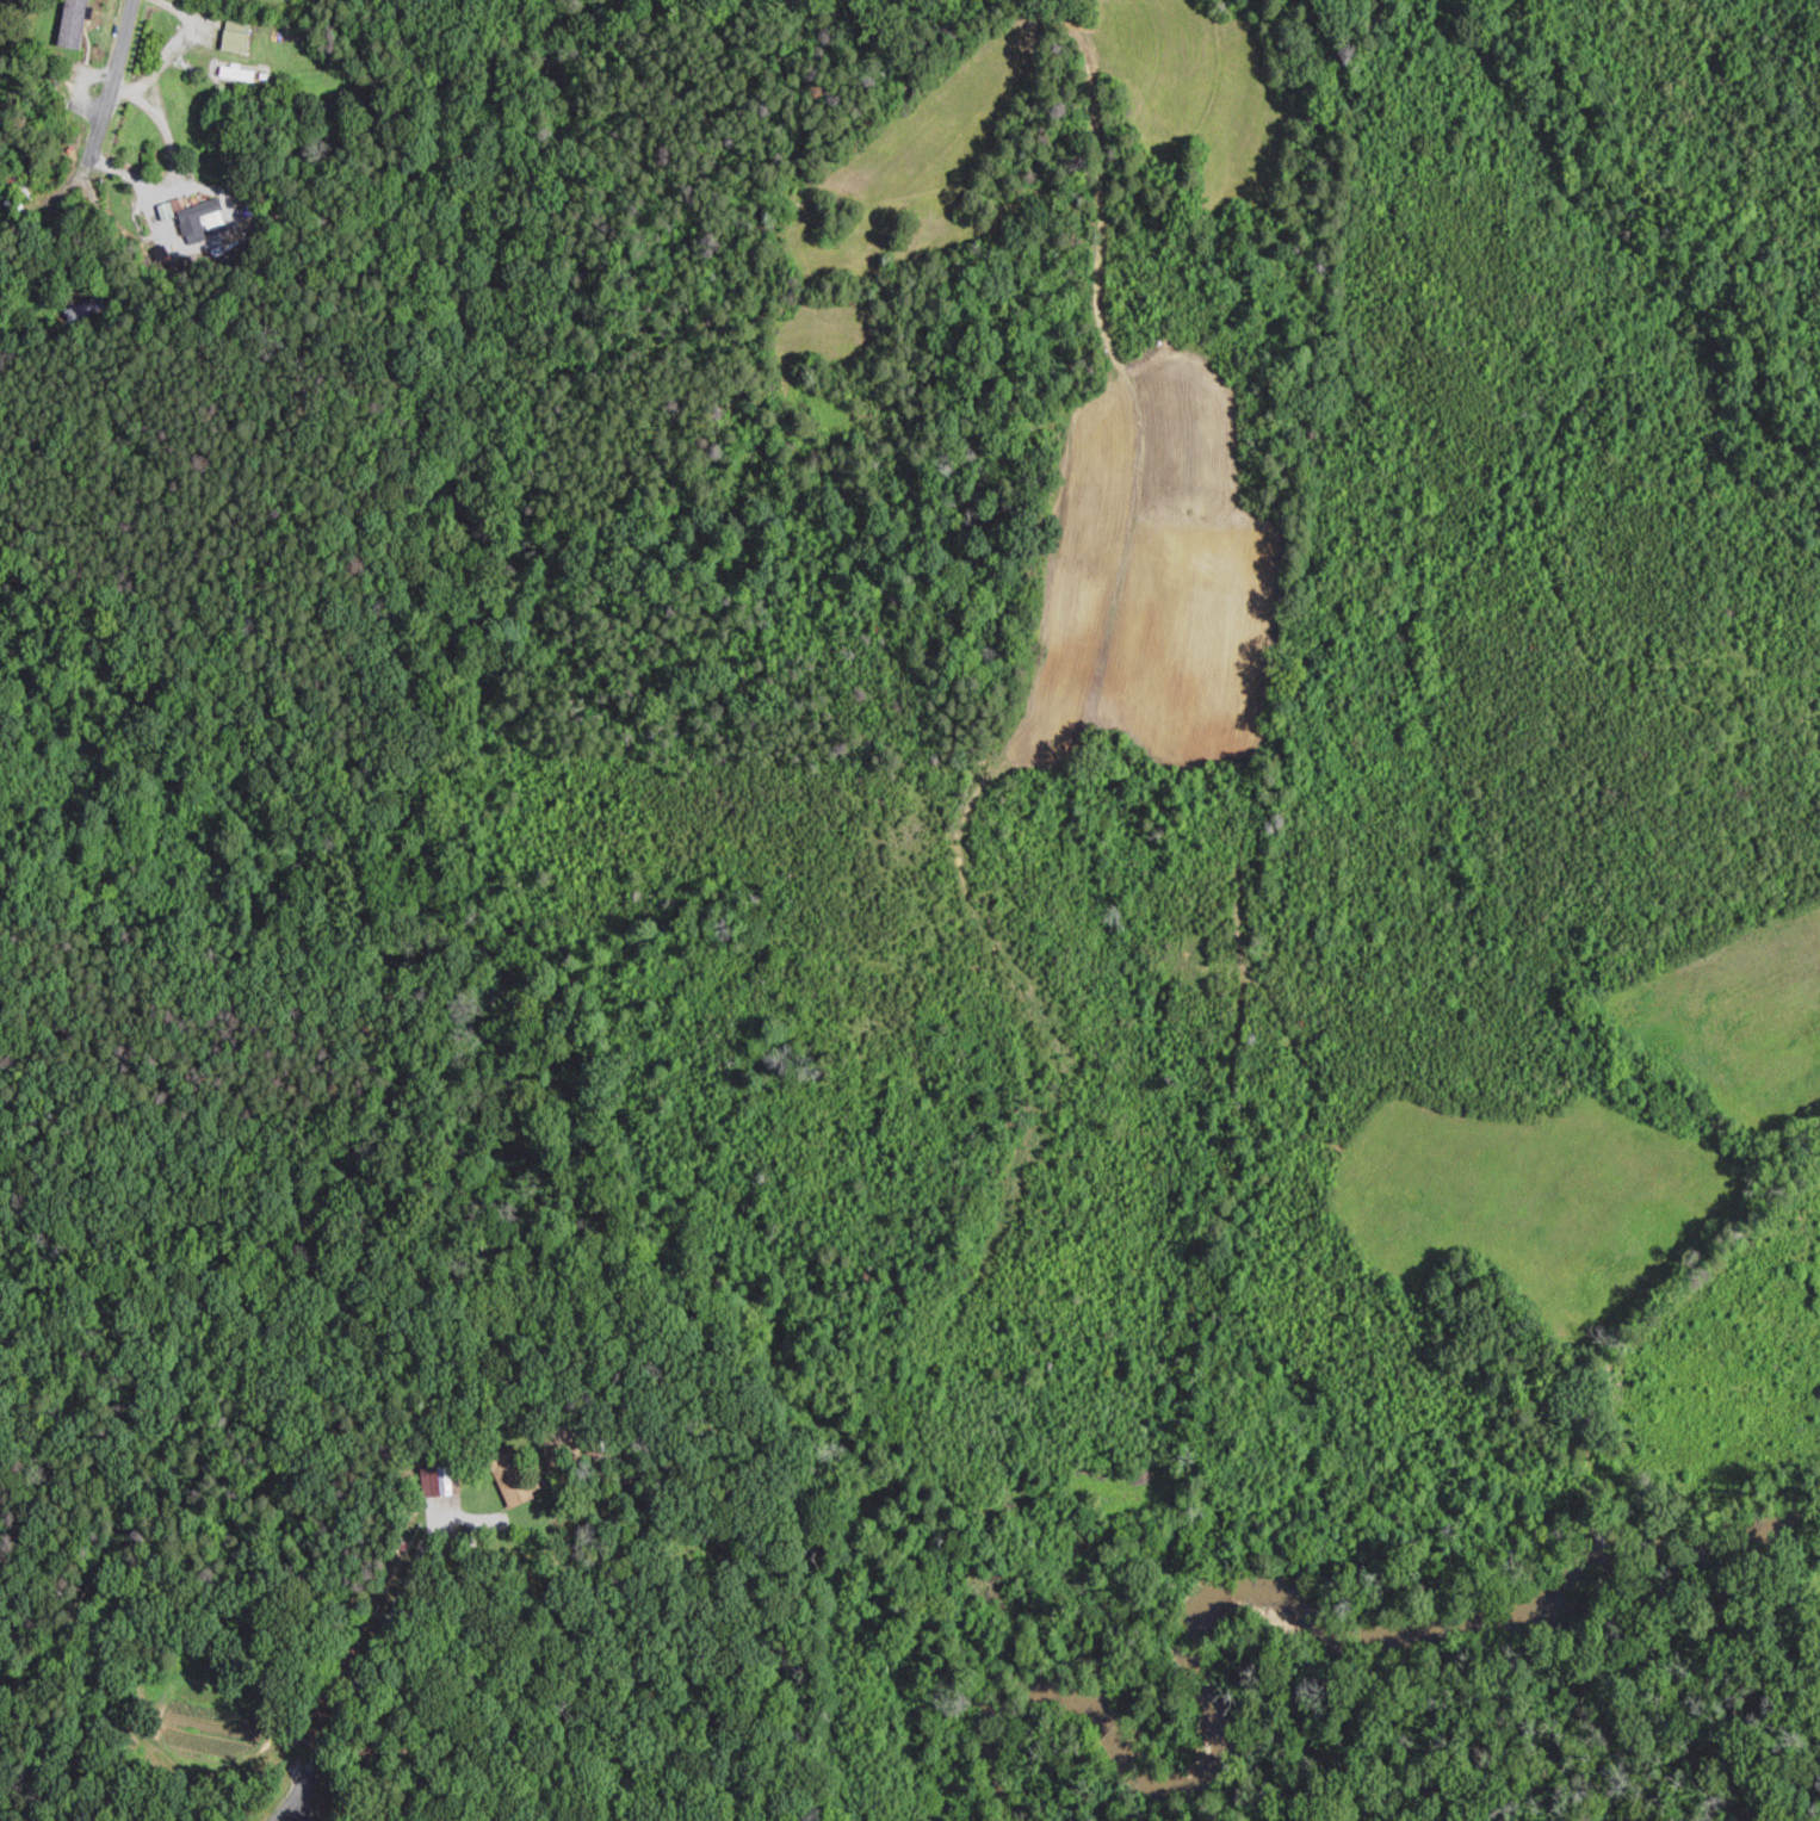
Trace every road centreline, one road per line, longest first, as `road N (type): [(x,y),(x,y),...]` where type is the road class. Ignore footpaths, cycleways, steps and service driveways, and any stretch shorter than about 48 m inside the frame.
road 1 (residential): [(136,0),(93,151)]

